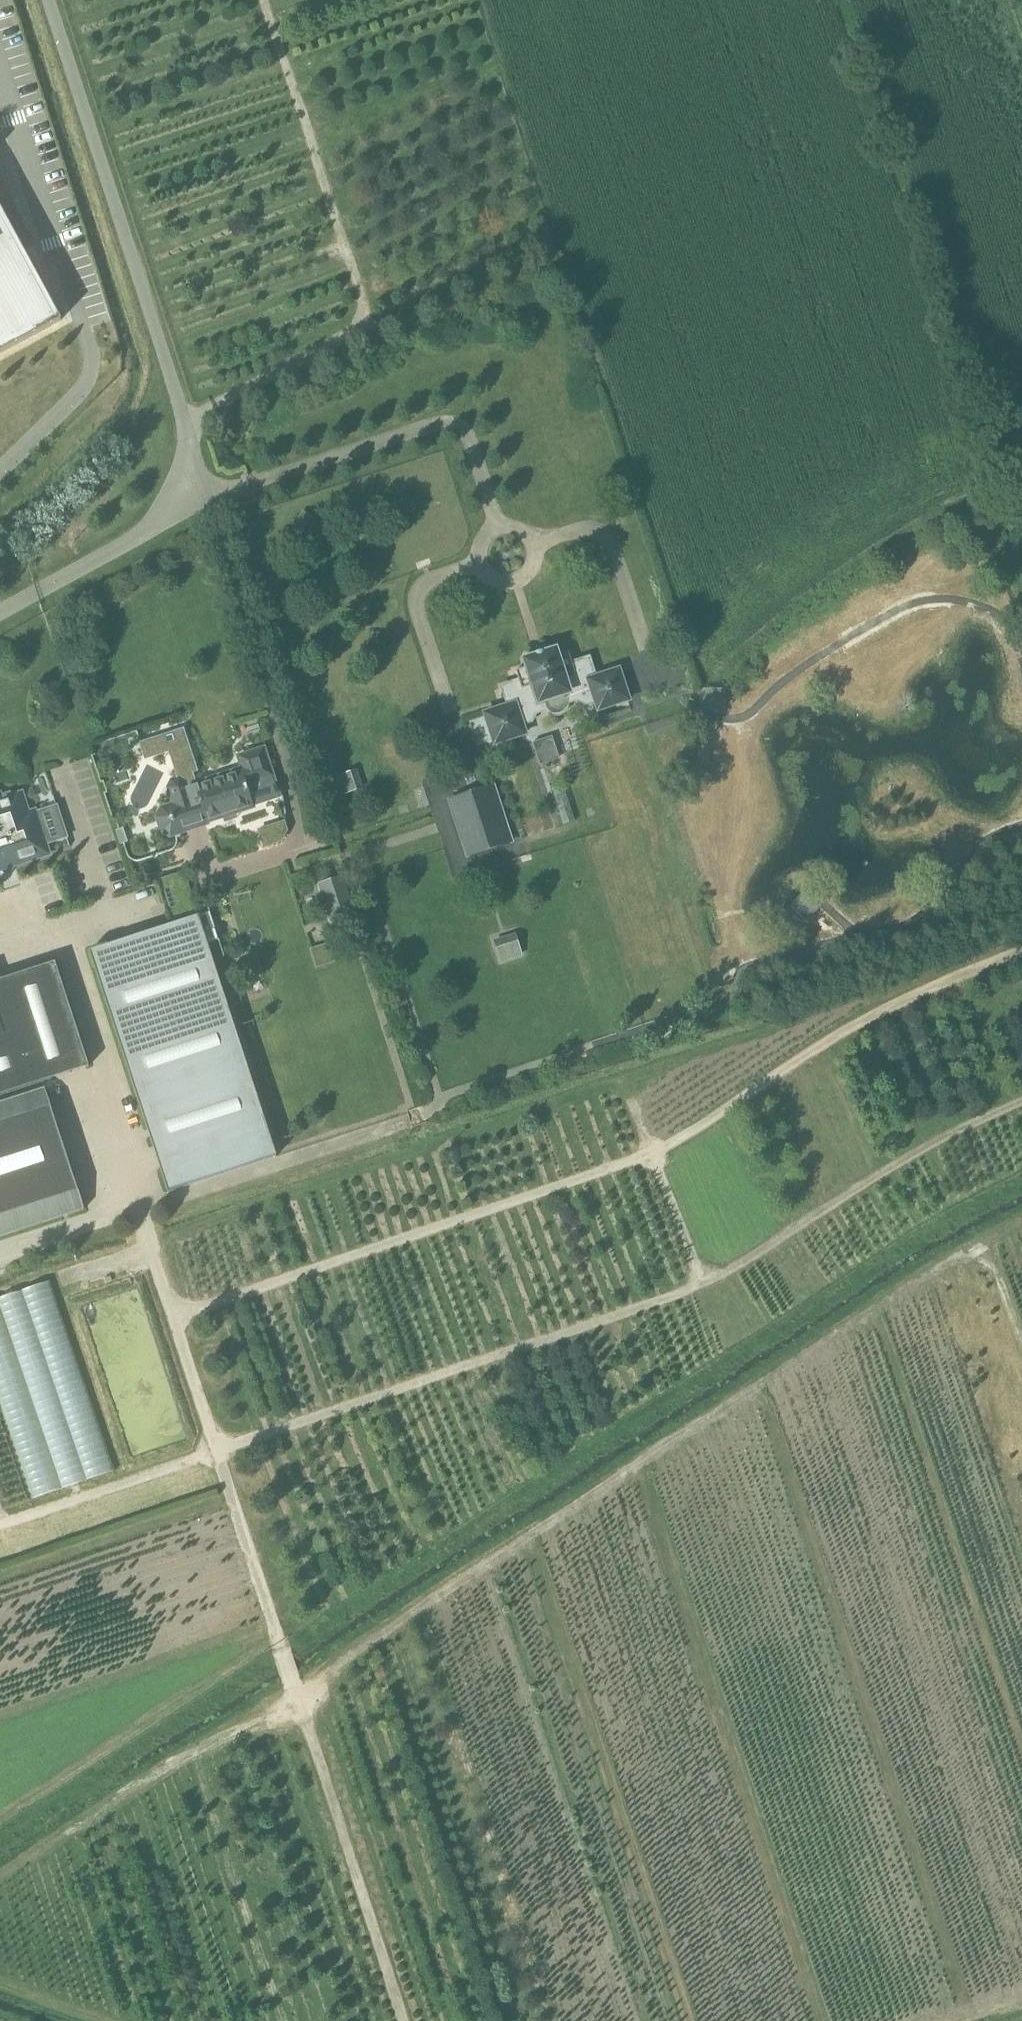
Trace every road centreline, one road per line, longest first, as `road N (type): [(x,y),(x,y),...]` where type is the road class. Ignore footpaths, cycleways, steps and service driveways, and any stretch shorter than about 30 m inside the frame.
road 1 (unclassified): [(0,613),(177,509),(194,458),(54,0)]

